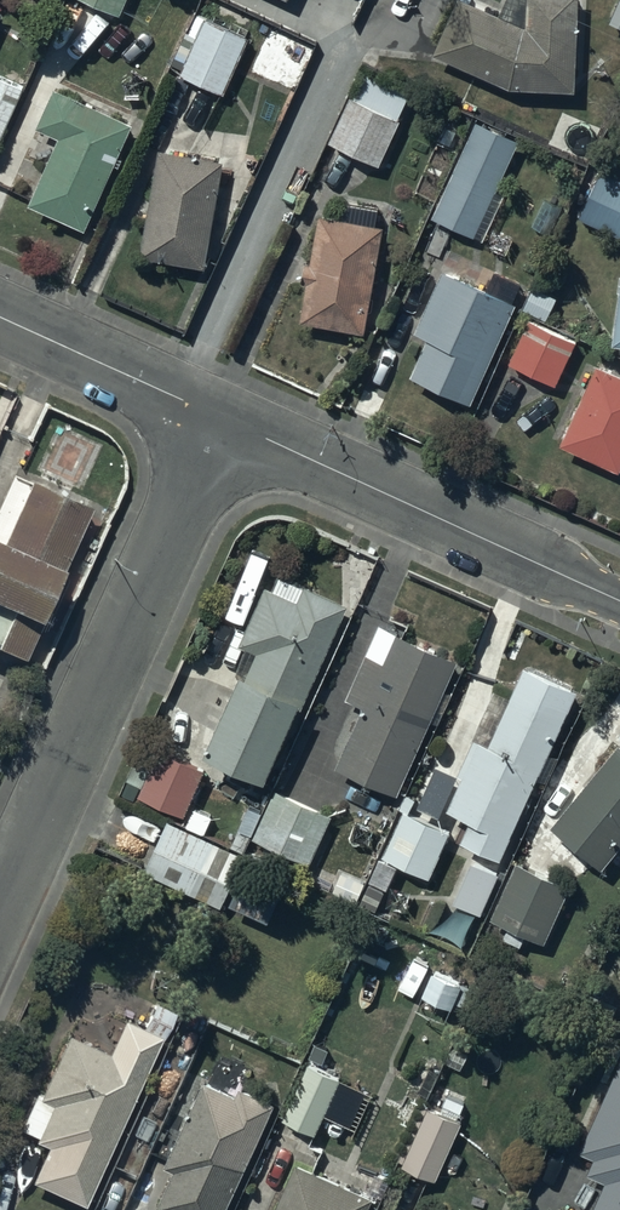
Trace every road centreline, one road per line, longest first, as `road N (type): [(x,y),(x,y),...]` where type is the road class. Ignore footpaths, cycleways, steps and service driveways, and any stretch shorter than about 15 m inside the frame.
road 1 (tertiary): [(0,912),(223,423)]
road 2 (residential): [(223,423),(619,601)]
road 3 (tertiary): [(0,322),(223,423)]

